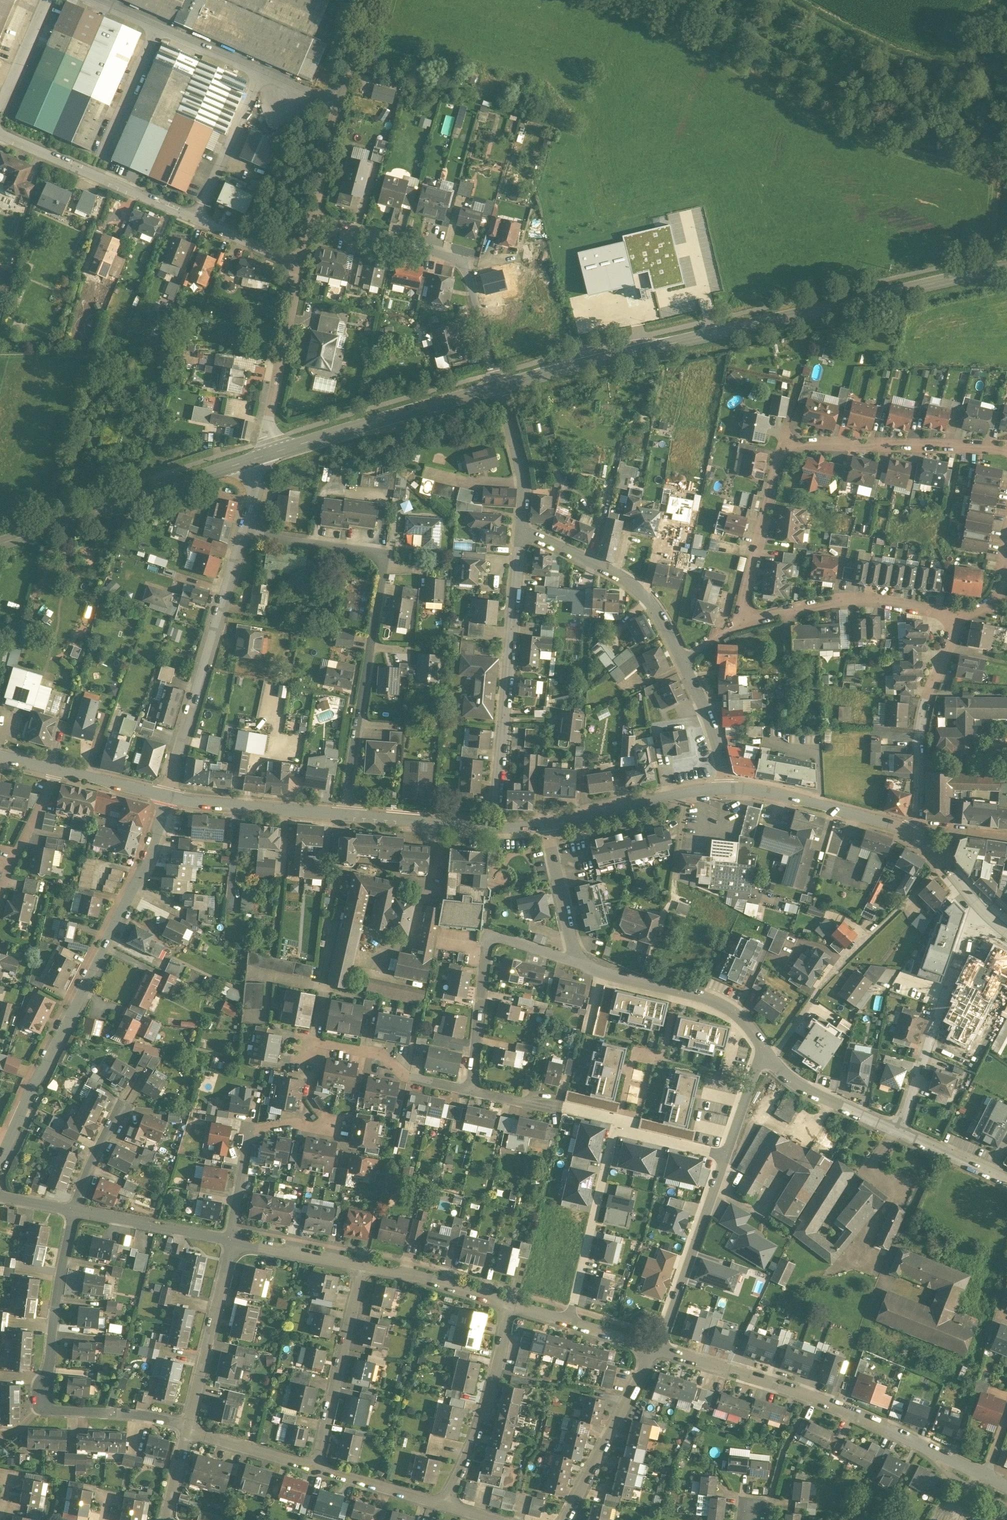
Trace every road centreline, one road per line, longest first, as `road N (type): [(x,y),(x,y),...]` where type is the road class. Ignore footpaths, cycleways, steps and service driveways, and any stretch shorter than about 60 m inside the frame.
road 1 (secondary): [(1006,266),(500,386)]
road 2 (residential): [(243,533),(387,554),(346,815)]
road 3 (tertiary): [(167,795),(136,884),(0,1163)]
road 4 (residential): [(739,626),(778,466),(789,446),(1006,447)]
road 5 (residential): [(658,1347),(813,1395),(985,1476)]
road 6 (residential): [(74,1210),(59,1280),(50,1405),(189,1427)]
road 7 (residential): [(0,133),(301,264)]
road 8 (residential): [(522,533),(495,827)]
road 9 (residential): [(312,217),(465,262),(500,386)]
road 10 (secondary): [(265,457),(0,547)]
road 11 (residential): [(243,533),(167,795)]
road 12 (residential): [(769,1056),(827,981),(943,865)]
road 13 (secondary): [(500,386),(265,457)]
road 14 (residential): [(578,957),(489,941),(472,1091)]
road 15 (residential): [(899,1132),(978,906)]
road 16 (residential): [(910,834),(928,698),(959,616)]
road 17 (residential): [(959,616),(851,599),(739,626)]
road 18 (residential): [(369,0),(312,217)]
road 19 (residential): [(578,957),(602,972),(718,1003),(769,1056)]
road 20 (residential): [(522,533),(638,586),(683,661)]
road 21 (residential): [(444,1506),(482,1418),(509,1303)]
road 22 (residential): [(472,1091),(406,1075),(381,1054),(326,1044),(311,1097)]
road 23 (residential): [(618,1119),(569,1321)]
road 24 (residential): [(316,1466),(362,1265)]
road 25 (residential): [(726,1155),(658,1347)]
road 26 (residential): [(301,264),(265,457)]
road 27 (residential): [(658,1347),(567,1519)]
road 28 (residential): [(189,1427),(230,1238)]
road 29 (residential): [(230,1238),(250,1130),(329,1129)]
road 30 (secondary): [(910,834),(770,793),(729,789)]
road 31 (secondary): [(729,789),(546,824)]
road 32 (secondary): [(346,815),(167,795)]
road 33 (residential): [(74,1210),(230,1238)]
road 34 (residential): [(769,1056),(804,1088),(899,1132)]
road 35 (residential): [(362,1265),(509,1303)]
road 36 (residential): [(500,386),(523,469),(522,533)]
road 37 (secondary): [(495,827),(346,815)]
road 38 (residential): [(683,661),(716,730),(729,789)]
road 39 (residential): [(546,824),(578,957)]
road 40 (residential): [(230,1238),(362,1265)]
road 41 (residential): [(58,769),(0,890)]
road 42 (residential): [(316,1466),(444,1506)]
road 43 (residential): [(189,1427),(316,1466)]

